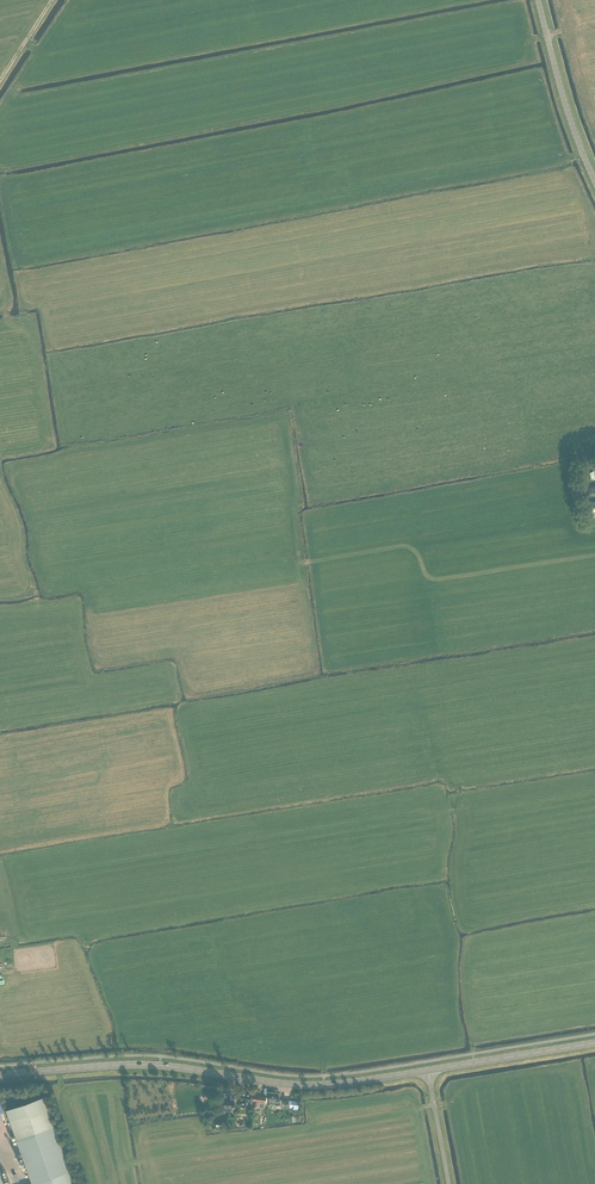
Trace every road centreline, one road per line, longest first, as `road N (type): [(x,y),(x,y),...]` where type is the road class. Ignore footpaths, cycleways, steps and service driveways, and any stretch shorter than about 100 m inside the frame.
road 1 (tertiary): [(0,1075),(150,1066),(309,1086),(427,1071)]
road 2 (unclassified): [(594,180),(538,0)]
road 3 (tertiary): [(427,1071),(594,1043)]

